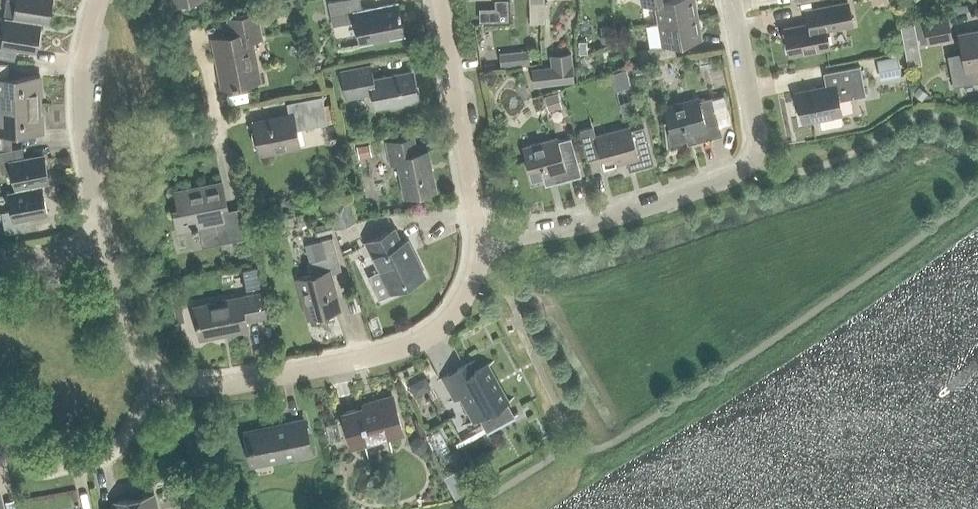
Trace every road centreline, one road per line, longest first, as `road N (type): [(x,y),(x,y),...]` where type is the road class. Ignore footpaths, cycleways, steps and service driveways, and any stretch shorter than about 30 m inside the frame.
road 1 (residential): [(480,239),(667,203),(750,164),(758,128),(733,0)]
road 2 (residential): [(156,379),(234,387),(430,339),(469,294),(480,239)]
road 3 (residential): [(480,239),(444,0)]
road 4 (residential): [(97,0),(82,85),(89,165)]
road 5 (residential): [(106,246),(122,325),(156,379)]
road 6 (residential): [(64,468),(99,461),(120,446),(156,379)]
road 7 (residential): [(89,165),(218,136)]

